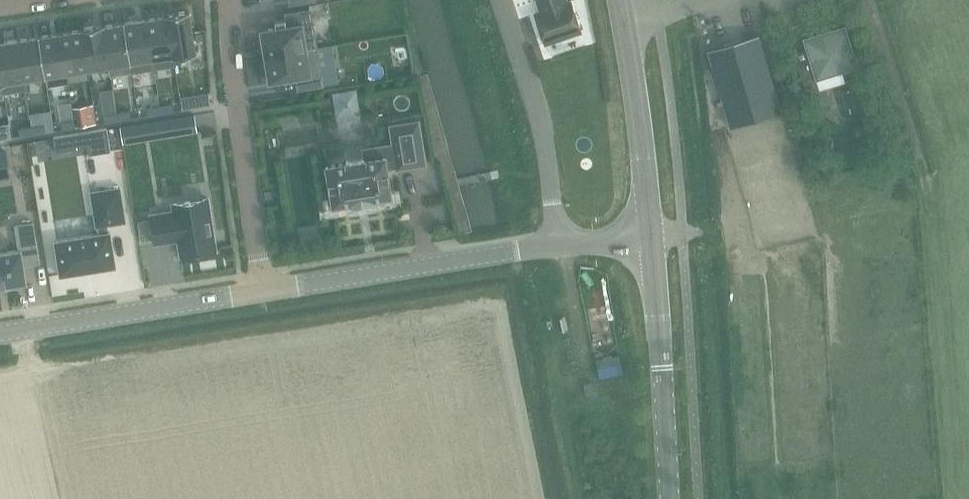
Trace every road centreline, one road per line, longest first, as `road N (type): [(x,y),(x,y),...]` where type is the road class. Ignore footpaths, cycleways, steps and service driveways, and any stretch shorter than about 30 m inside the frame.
road 1 (track): [(0,373),(501,294),(541,498)]
road 2 (unclassified): [(263,292),(556,245)]
road 3 (residential): [(227,0),(263,292)]
road 4 (unclassified): [(0,333),(263,292)]
road 5 (tertiary): [(668,498),(650,237)]
road 6 (track): [(531,248),(576,498)]
road 7 (tertiary): [(650,237),(618,0)]
road 8 (residential): [(552,204),(541,129),(500,0)]
road 9 (track): [(587,378),(564,245)]

